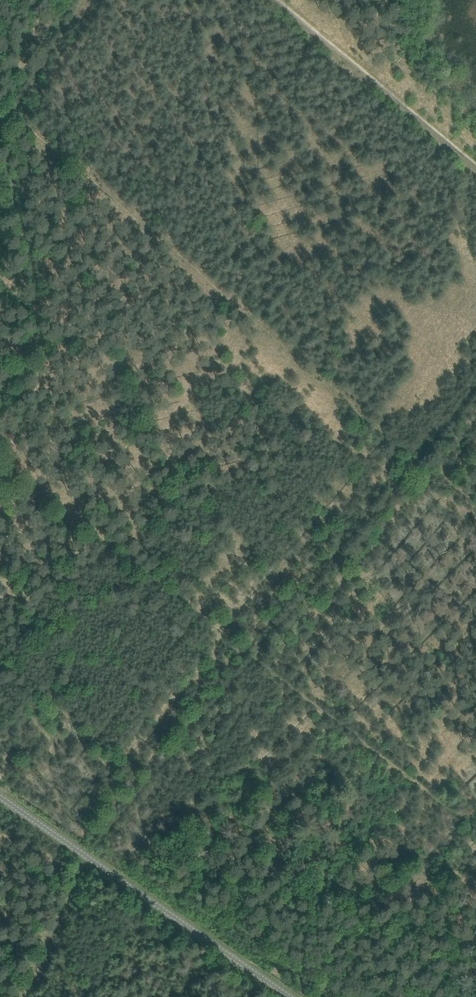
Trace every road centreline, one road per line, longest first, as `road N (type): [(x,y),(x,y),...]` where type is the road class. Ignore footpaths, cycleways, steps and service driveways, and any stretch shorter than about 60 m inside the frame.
road 1 (unclassified): [(290,996),(0,796)]
road 2 (track): [(269,0),(475,171)]

